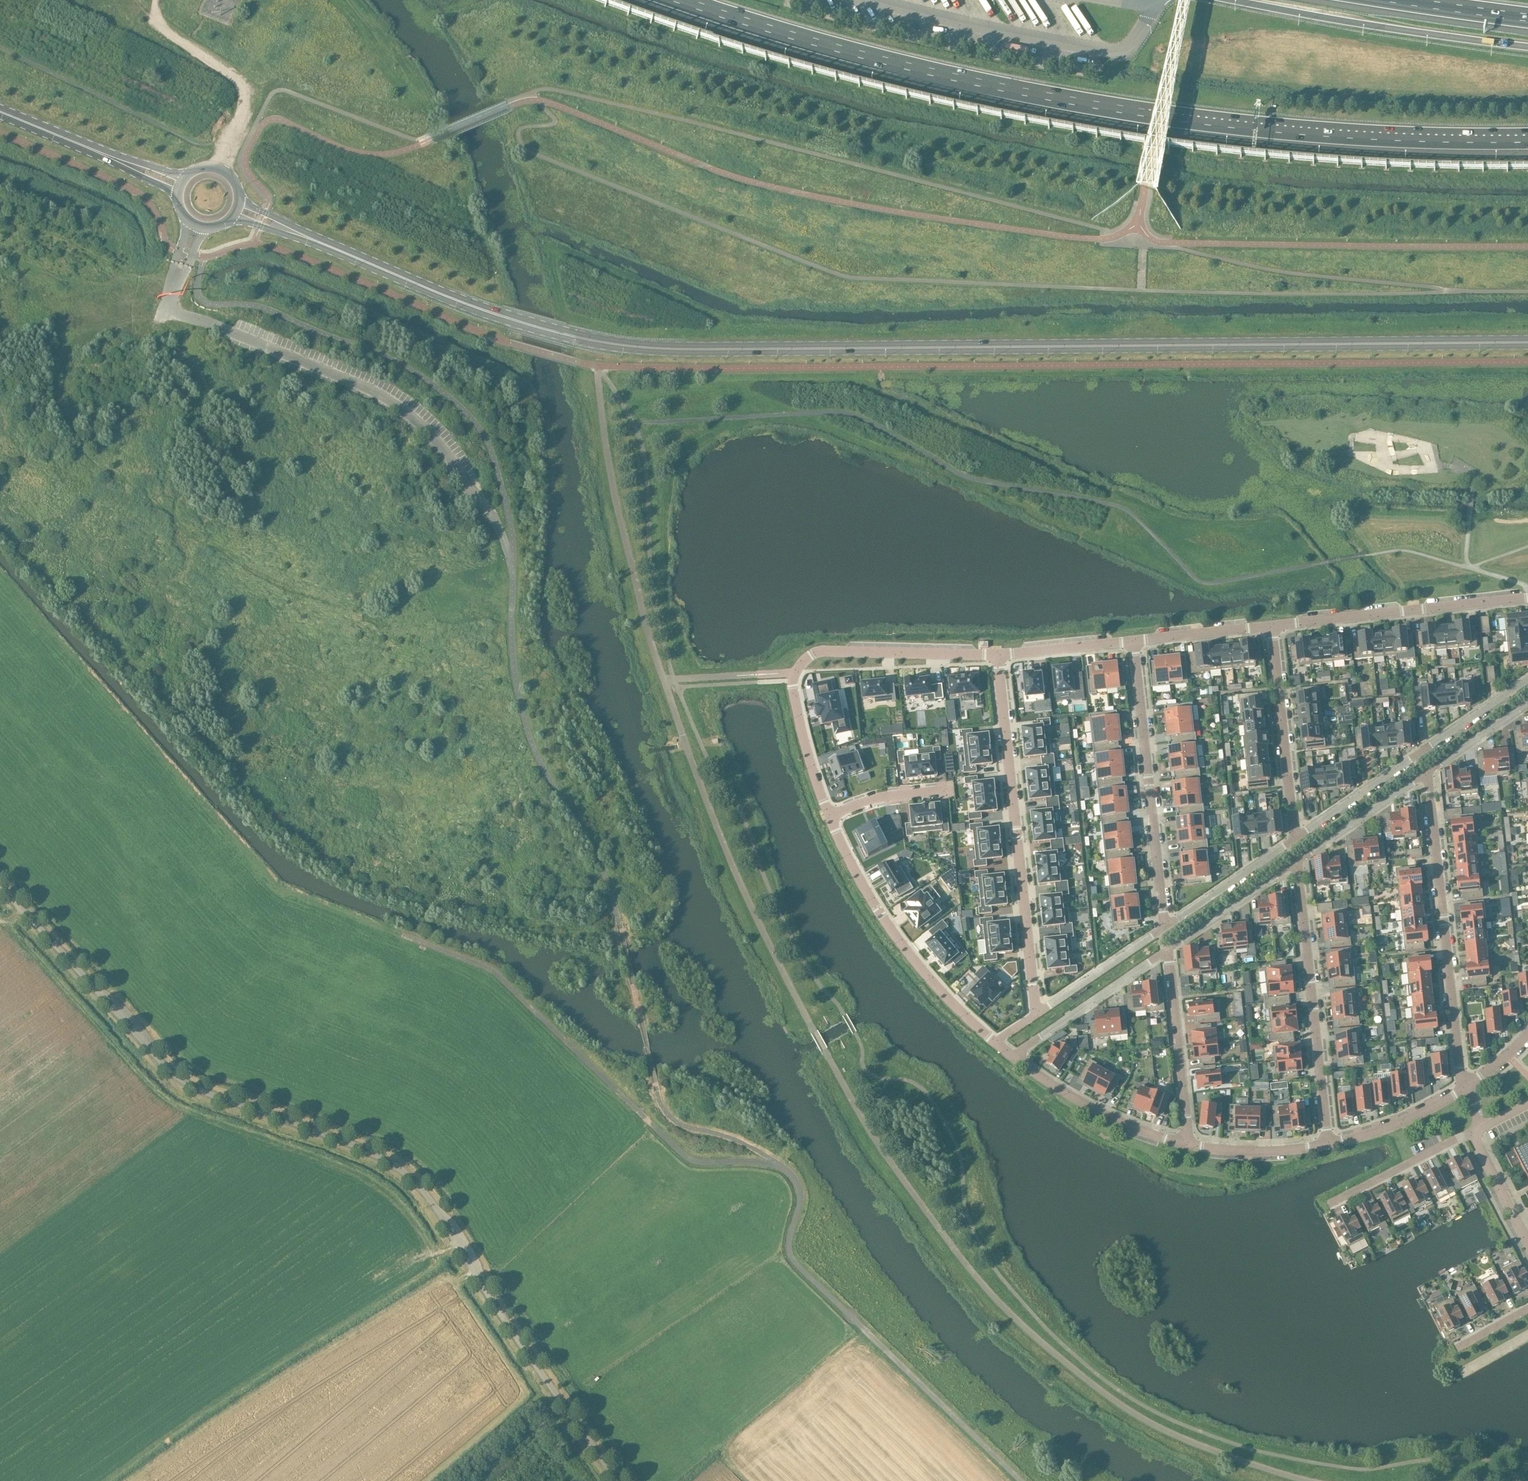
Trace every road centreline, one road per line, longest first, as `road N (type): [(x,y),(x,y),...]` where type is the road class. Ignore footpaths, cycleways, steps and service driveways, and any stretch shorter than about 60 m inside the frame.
road 1 (secondary): [(312,240),(505,317),(646,346),(1527,342)]
road 2 (unclassified): [(618,1480),(414,1180),(366,1149),(178,1079),(0,884)]
road 3 (unclassified): [(1021,1480),(791,1258),(800,1195),(785,1168),(691,1159),(493,970),(401,934)]
road 4 (motorway): [(677,0),(925,70),(1153,115),(1327,134),(1527,139)]
road 5 (residential): [(998,654),(1038,1012)]
road 6 (residential): [(998,654),(827,651),(804,663),(795,706),(829,817)]
road 7 (residential): [(1429,771),(1458,1061),(1468,1087)]
road 8 (motorway): [(1228,0),(1527,51)]
road 9 (residential): [(1133,642),(1163,928)]
road 10 (residential): [(1328,1146),(1296,863)]
road 11 (residential): [(829,817),(877,911),(930,983),(995,1043)]
road 12 (residential): [(1527,679),(1294,839)]
road 13 (residential): [(1527,598),(1271,627)]
road 14 (residential): [(1294,839),(1271,627)]
road 15 (track): [(219,168),(240,122),(239,84),(163,30),(157,0)]
road 16 (residential): [(1012,1056),(1098,1112),(1187,1145)]
road 17 (residential): [(1167,949),(1187,1145)]
road 18 (residential): [(1012,1056),(1167,949)]
road 19 (residential): [(1327,1205),(1475,1131)]
road 20 (residential): [(1296,863),(1429,771)]
road 21 (residential): [(1294,839),(1163,928)]
road 22 (residential): [(1167,949),(1296,863)]
road 23 (residential): [(1328,1146),(1392,1127),(1468,1087)]
road 24 (residential): [(1163,928),(1038,1012)]
road 25 (residential): [(1187,1145),(1252,1152),(1328,1146)]
road 26 (residential): [(1271,627),(1133,642)]
road 27 (residential): [(1133,642),(998,654)]
road 28 (motorway): [(1395,0),(1527,18)]
road 29 (residential): [(950,790),(891,796),(829,817)]
road 30 (residential): [(1475,1131),(1527,1243)]
road 31 (residential): [(1429,771),(1527,702)]

